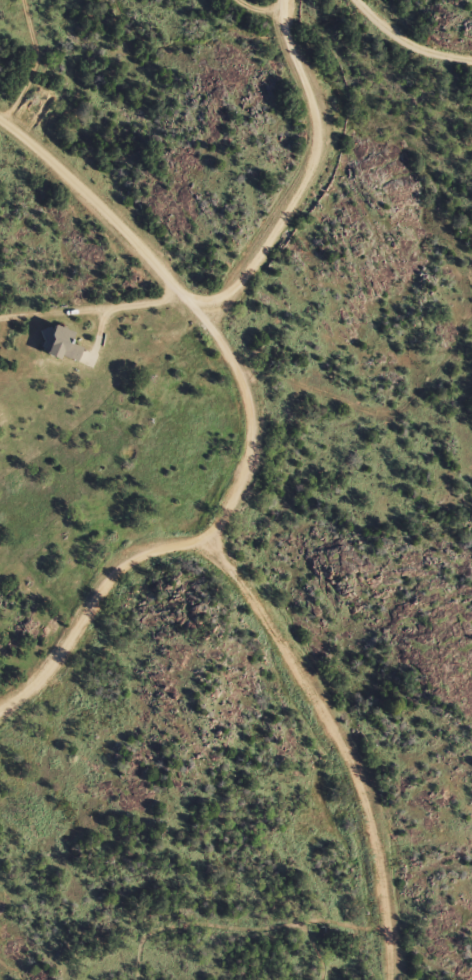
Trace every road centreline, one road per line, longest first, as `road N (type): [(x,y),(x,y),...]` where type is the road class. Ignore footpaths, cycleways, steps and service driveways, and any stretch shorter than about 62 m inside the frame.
road 1 (residential): [(471,496),(383,499),(271,517),(214,542),(152,546),(126,561),(67,645),(0,706)]
road 2 (residential): [(0,120),(83,182),(223,353),(240,393),(242,428),(232,491),(215,534),(203,540)]
road 3 (residential): [(200,319),(249,267),(318,137),(316,103),(288,56),(285,0)]
road 4 (residential): [(272,648),(364,812),(384,979)]
road 5 (residential): [(272,648),(134,935)]
road 6 (residential): [(203,540),(272,648)]

